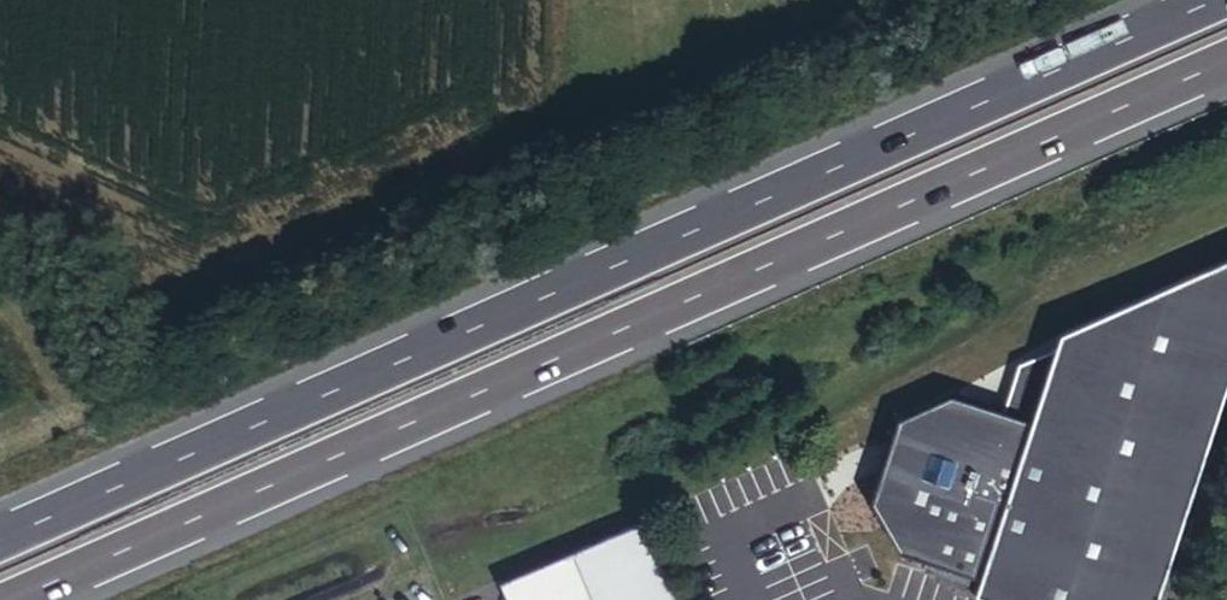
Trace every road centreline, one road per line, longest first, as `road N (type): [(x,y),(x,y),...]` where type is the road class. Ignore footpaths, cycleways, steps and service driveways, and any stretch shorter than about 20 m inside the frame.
road 1 (trunk): [(7,599),(1226,60)]
road 2 (trunk): [(1208,0),(0,536)]

